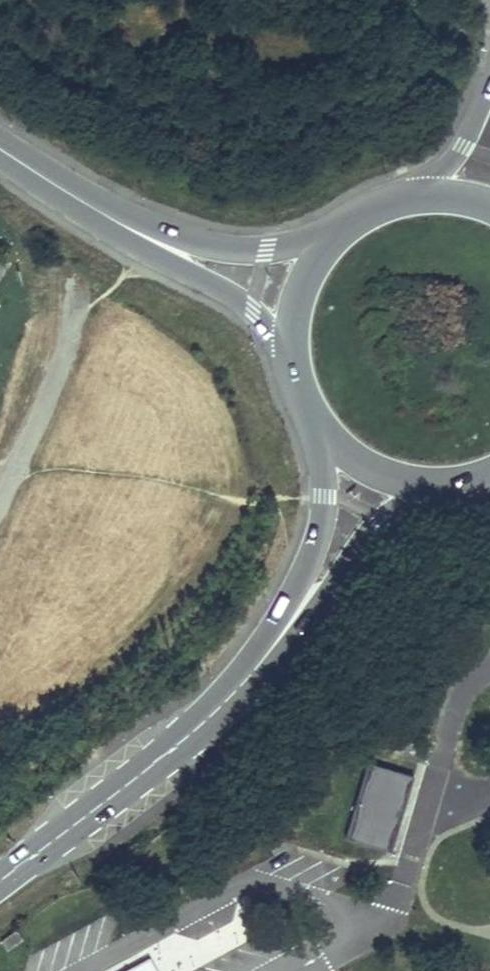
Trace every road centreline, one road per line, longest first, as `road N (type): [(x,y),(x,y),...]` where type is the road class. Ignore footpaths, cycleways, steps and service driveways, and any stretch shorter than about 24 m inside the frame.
road 1 (secondary): [(0,880),(151,765),(252,674)]
road 2 (secondary): [(252,674),(380,522),(433,485)]
road 3 (secondary): [(317,427),(321,521),(307,571),(252,674)]
road 4 (secondary): [(340,228),(268,250),(212,246),(91,207)]
road 5 (secondary): [(91,207),(144,248),(252,309),(288,355)]
road 6 (secondary): [(340,228),(298,285),(288,355)]
road 7 (residential): [(489,79),(462,145),(416,194)]
road 8 (secondary): [(317,427),(368,469),(433,485)]

